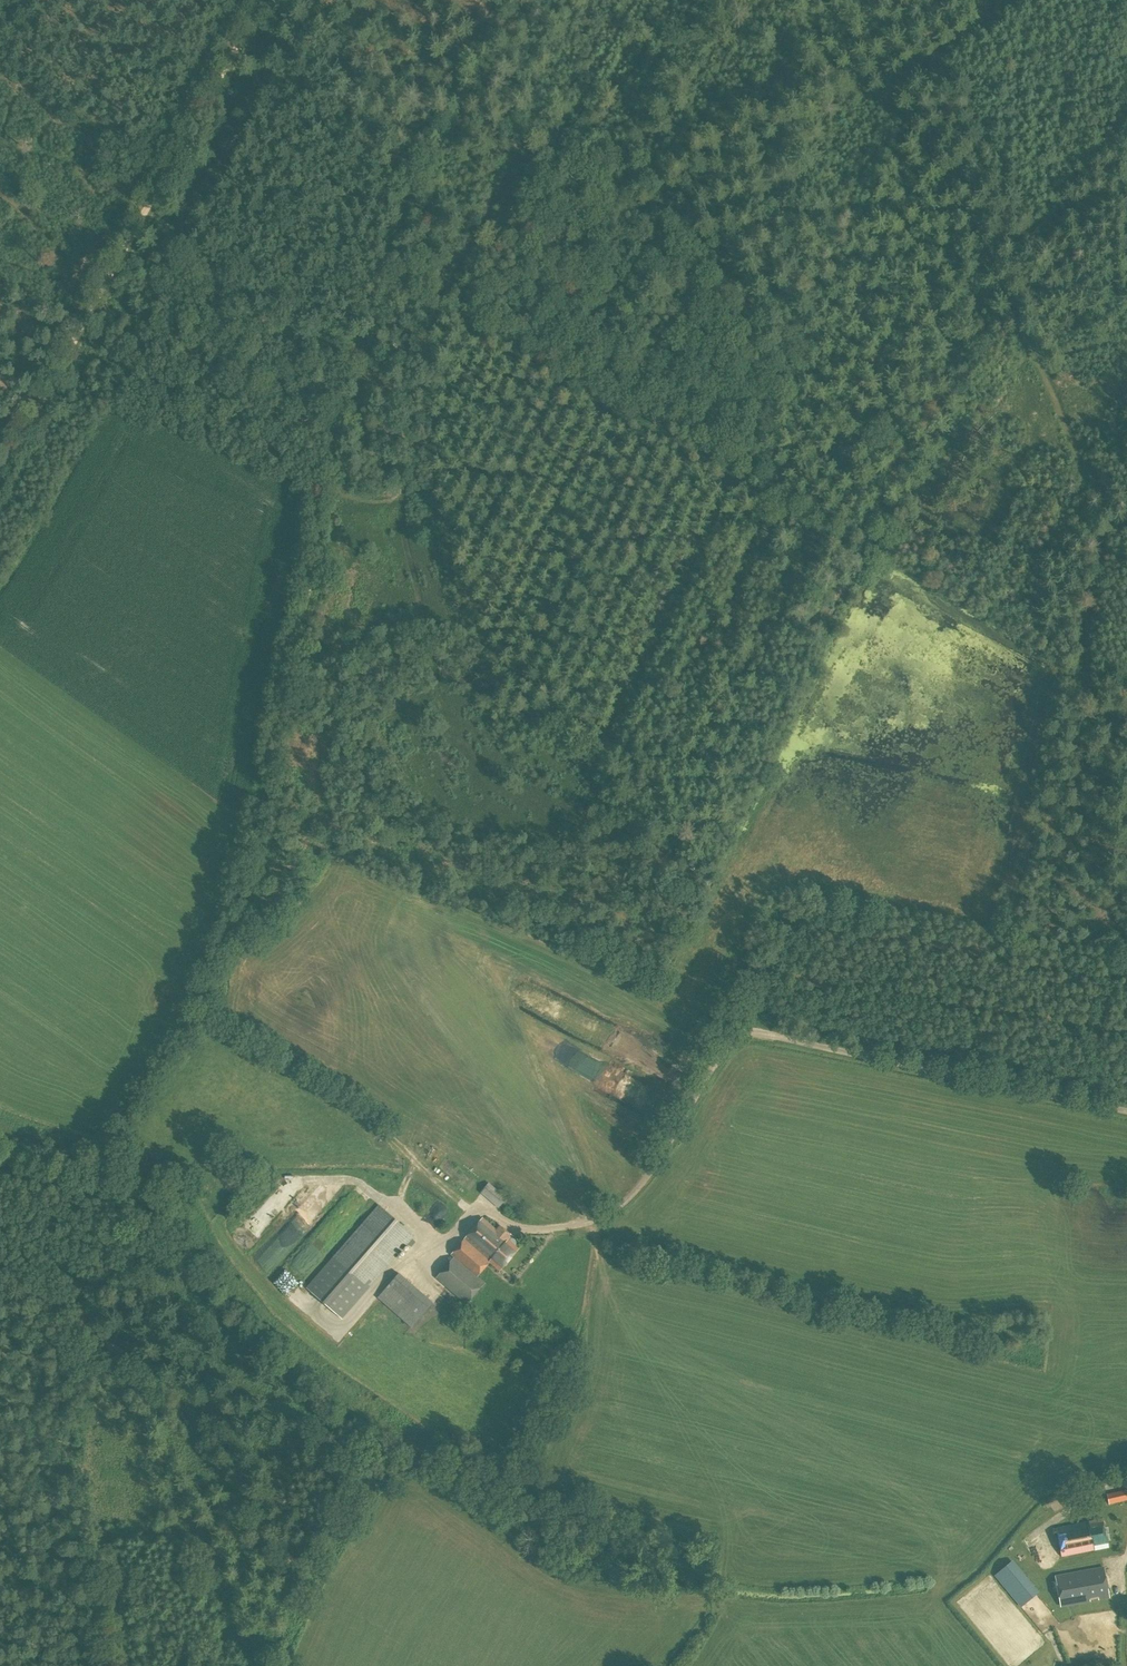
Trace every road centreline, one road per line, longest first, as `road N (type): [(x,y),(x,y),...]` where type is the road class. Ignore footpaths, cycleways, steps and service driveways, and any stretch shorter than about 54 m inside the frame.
road 1 (track): [(594,1222),(604,1246),(582,1338),(517,1487),(540,1510),(619,1539),(699,1552),(706,1604),(659,1665)]
road 2 (track): [(594,1222),(641,1185),(726,1050),(754,1033),(1083,1105)]
road 3 (track): [(412,302),(456,317),(882,564)]
road 4 (track): [(264,0),(10,454)]
road 5 (track): [(1031,349),(935,135),(828,66),(798,9),(757,0)]
road 6 (track): [(203,1020),(379,1119),(460,1199),(537,1230),(594,1222)]
road 7 (track): [(112,1665),(84,1449)]
road 8 (track): [(121,1200),(0,1154)]

